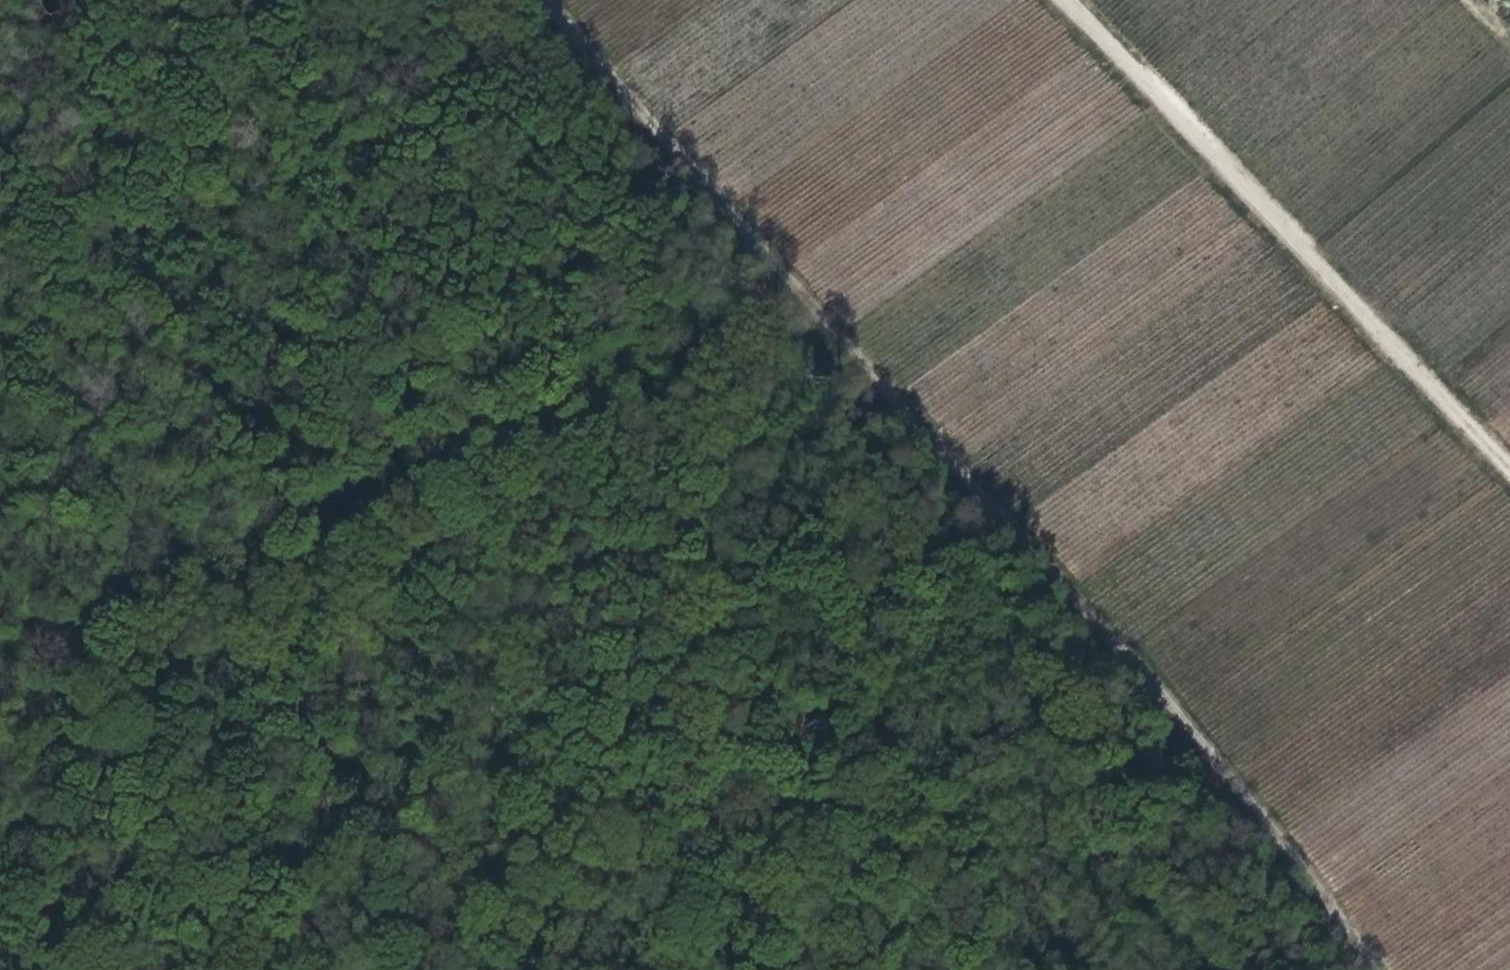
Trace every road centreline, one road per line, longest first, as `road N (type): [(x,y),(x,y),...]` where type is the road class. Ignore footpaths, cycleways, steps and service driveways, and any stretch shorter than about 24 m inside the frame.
road 1 (track): [(1073,0),(1397,351),(1509,462)]
road 2 (track): [(79,0),(0,270)]

